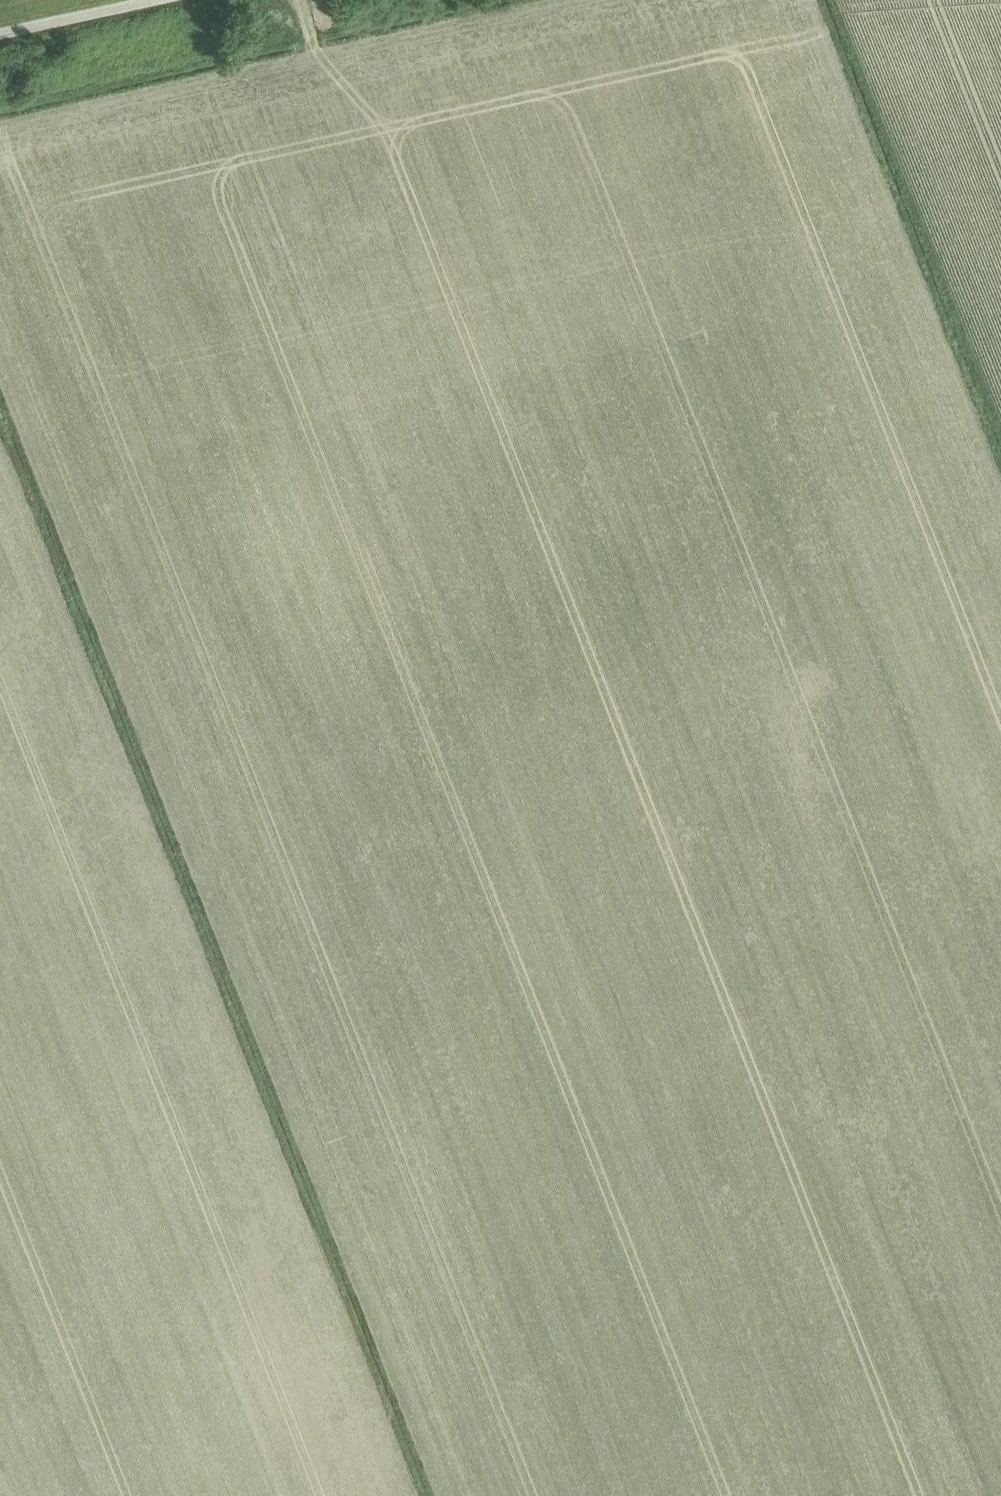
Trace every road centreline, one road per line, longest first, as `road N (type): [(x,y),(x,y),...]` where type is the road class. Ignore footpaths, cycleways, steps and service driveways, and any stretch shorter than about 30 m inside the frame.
road 1 (unclassified): [(152,0),(0,33)]

